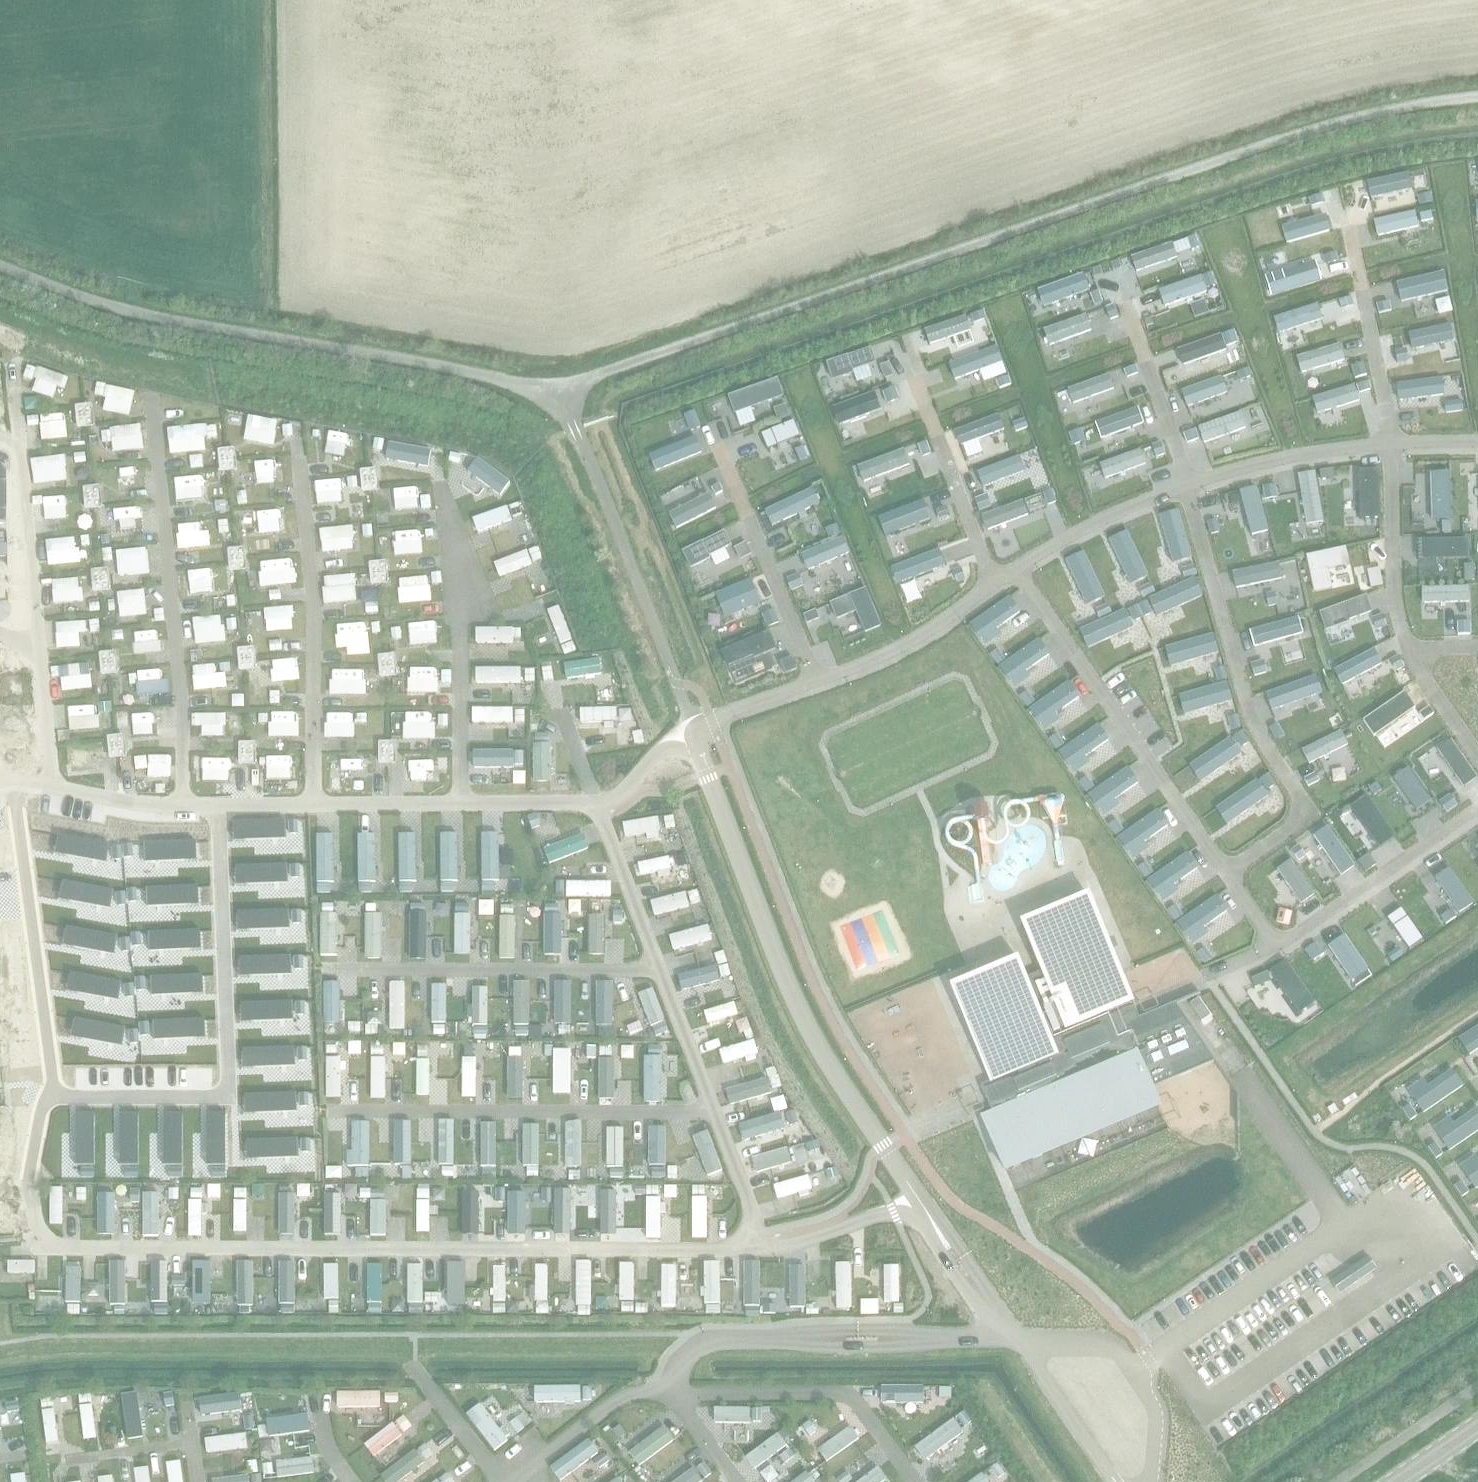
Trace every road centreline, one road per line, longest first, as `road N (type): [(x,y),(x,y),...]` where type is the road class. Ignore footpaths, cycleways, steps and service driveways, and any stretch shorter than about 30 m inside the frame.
road 1 (unclassified): [(552,398),(1310,130),(1477,97)]
road 2 (unclassified): [(552,398),(463,370),(143,314),(0,264)]
road 3 (unclassified): [(1149,1481),(1155,1412),(1119,1353),(1105,1344),(1012,1338)]
road 4 (unclassified): [(1012,1338),(1115,1481)]

